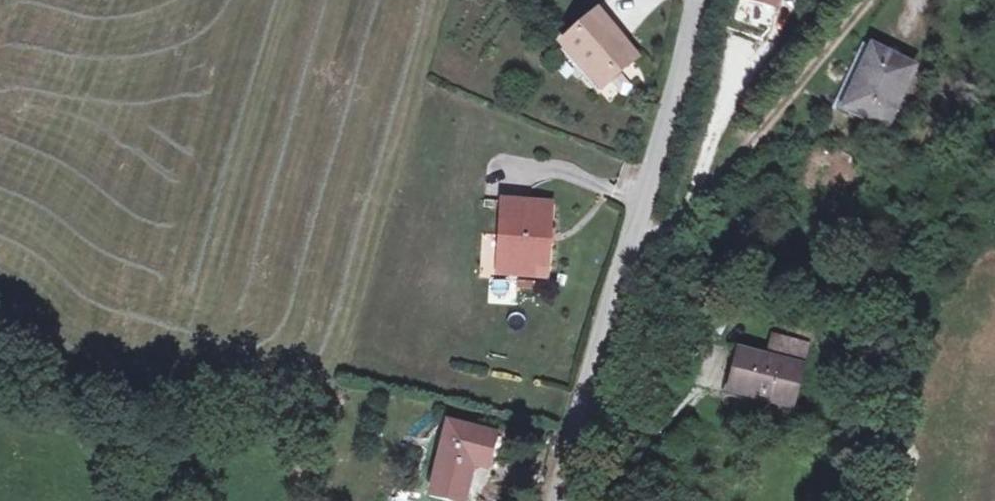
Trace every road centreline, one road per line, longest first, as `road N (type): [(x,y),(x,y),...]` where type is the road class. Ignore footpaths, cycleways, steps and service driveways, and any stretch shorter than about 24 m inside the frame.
road 1 (unclassified): [(698,0),(558,500)]
road 2 (track): [(626,250),(744,156),(868,0)]

